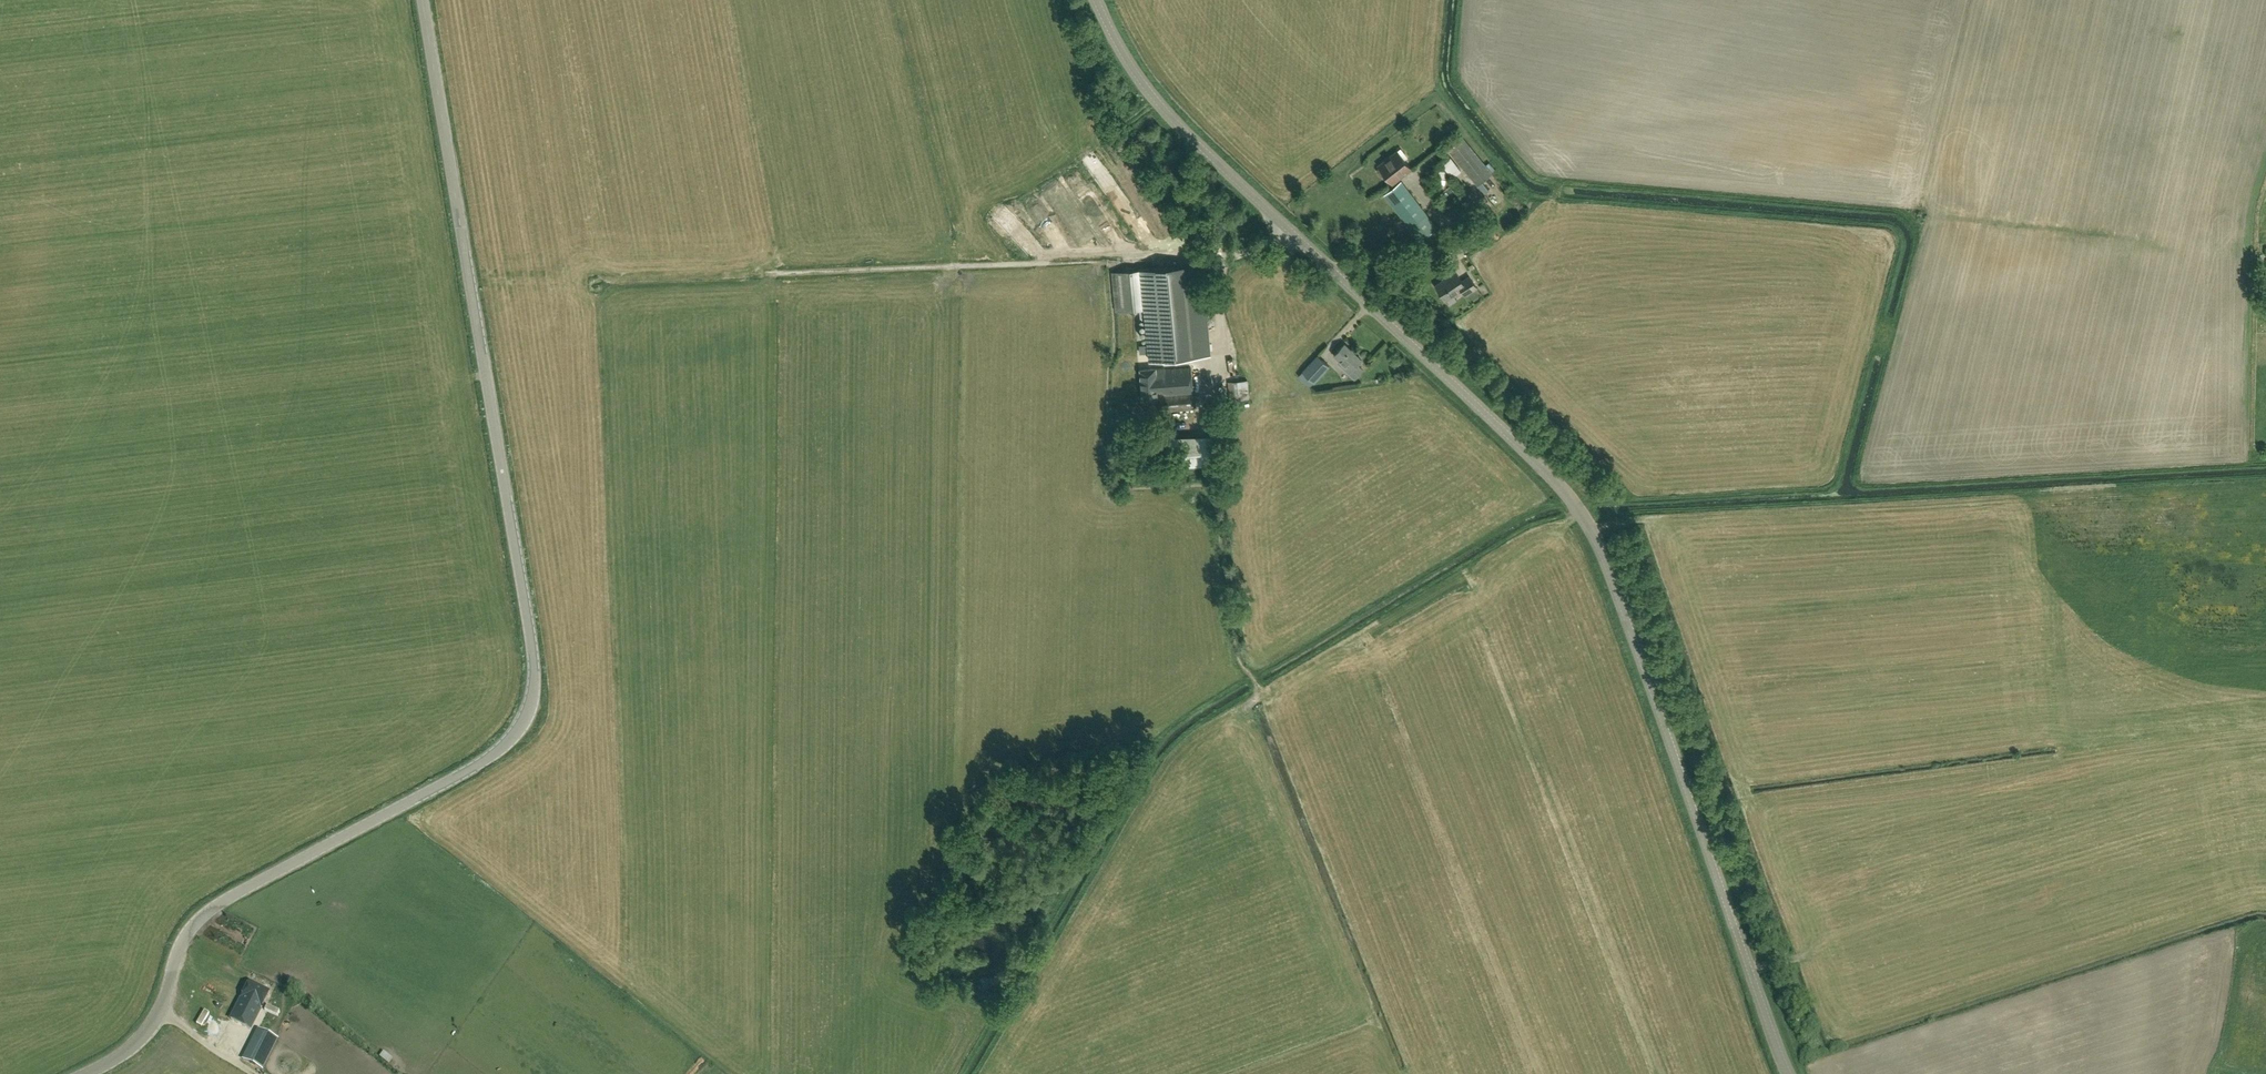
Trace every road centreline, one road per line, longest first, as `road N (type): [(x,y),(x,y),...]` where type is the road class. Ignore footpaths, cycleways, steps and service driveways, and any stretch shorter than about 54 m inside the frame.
road 1 (tertiary): [(1788,1073),(1585,518),(1471,399),(1170,116),(1134,71),(1097,0)]
road 2 (tertiary): [(161,1010),(181,944),(206,914),(481,763),(512,738),(531,705),(533,659),(423,0)]

